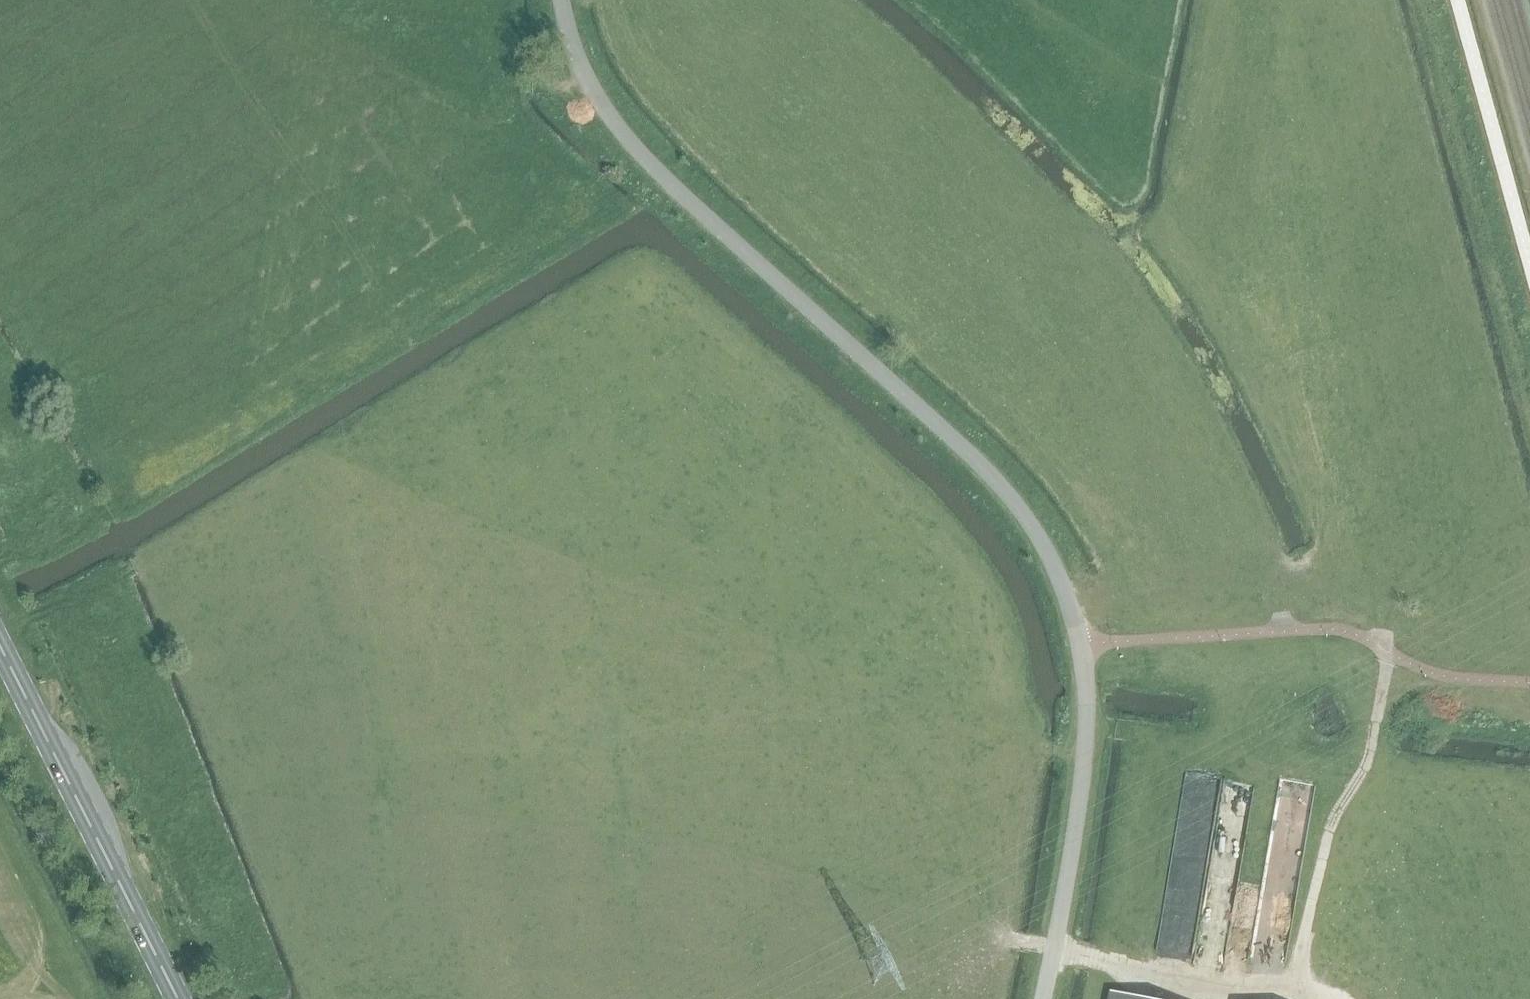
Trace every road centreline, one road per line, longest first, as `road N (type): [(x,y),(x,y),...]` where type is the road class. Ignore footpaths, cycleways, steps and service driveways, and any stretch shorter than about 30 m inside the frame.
road 1 (unclassified): [(1044,998),(1084,710),(1079,646),(1049,565),(1017,510),(958,442),(628,143),(571,51),(556,0)]
road 2 (primary): [(178,998),(0,648)]

